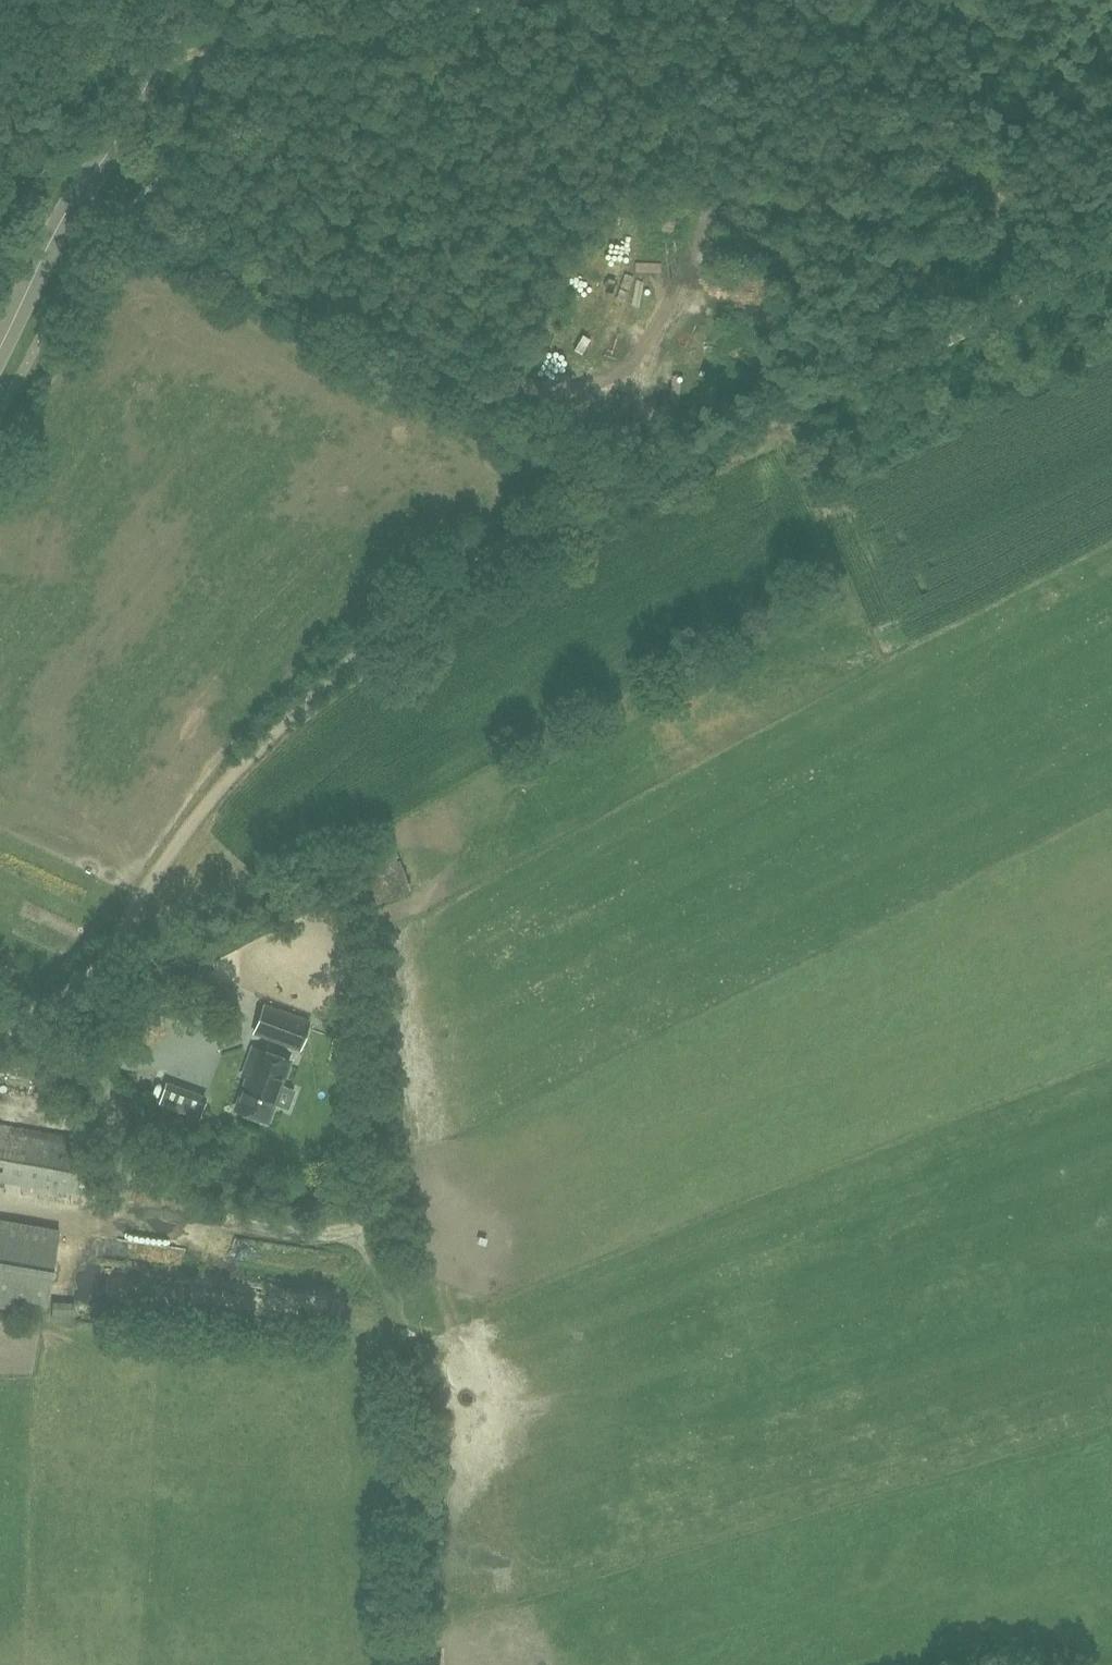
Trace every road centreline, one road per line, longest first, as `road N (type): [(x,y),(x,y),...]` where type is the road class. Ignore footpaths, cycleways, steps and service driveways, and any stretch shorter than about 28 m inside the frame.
road 1 (track): [(0,1018),(59,993),(98,957),(238,767),(360,651),(441,590),(549,523),(1111,258)]
road 2 (track): [(431,1664),(417,1342),(394,1288),(348,1233),(65,1069),(1,1018)]
road 3 (track): [(675,462),(593,411),(516,394),(76,197)]
road 4 (tertiary): [(0,343),(43,250),(133,115),(178,0)]
road 5 (track): [(208,44),(454,0)]
road 6 (track): [(0,90),(155,53)]

